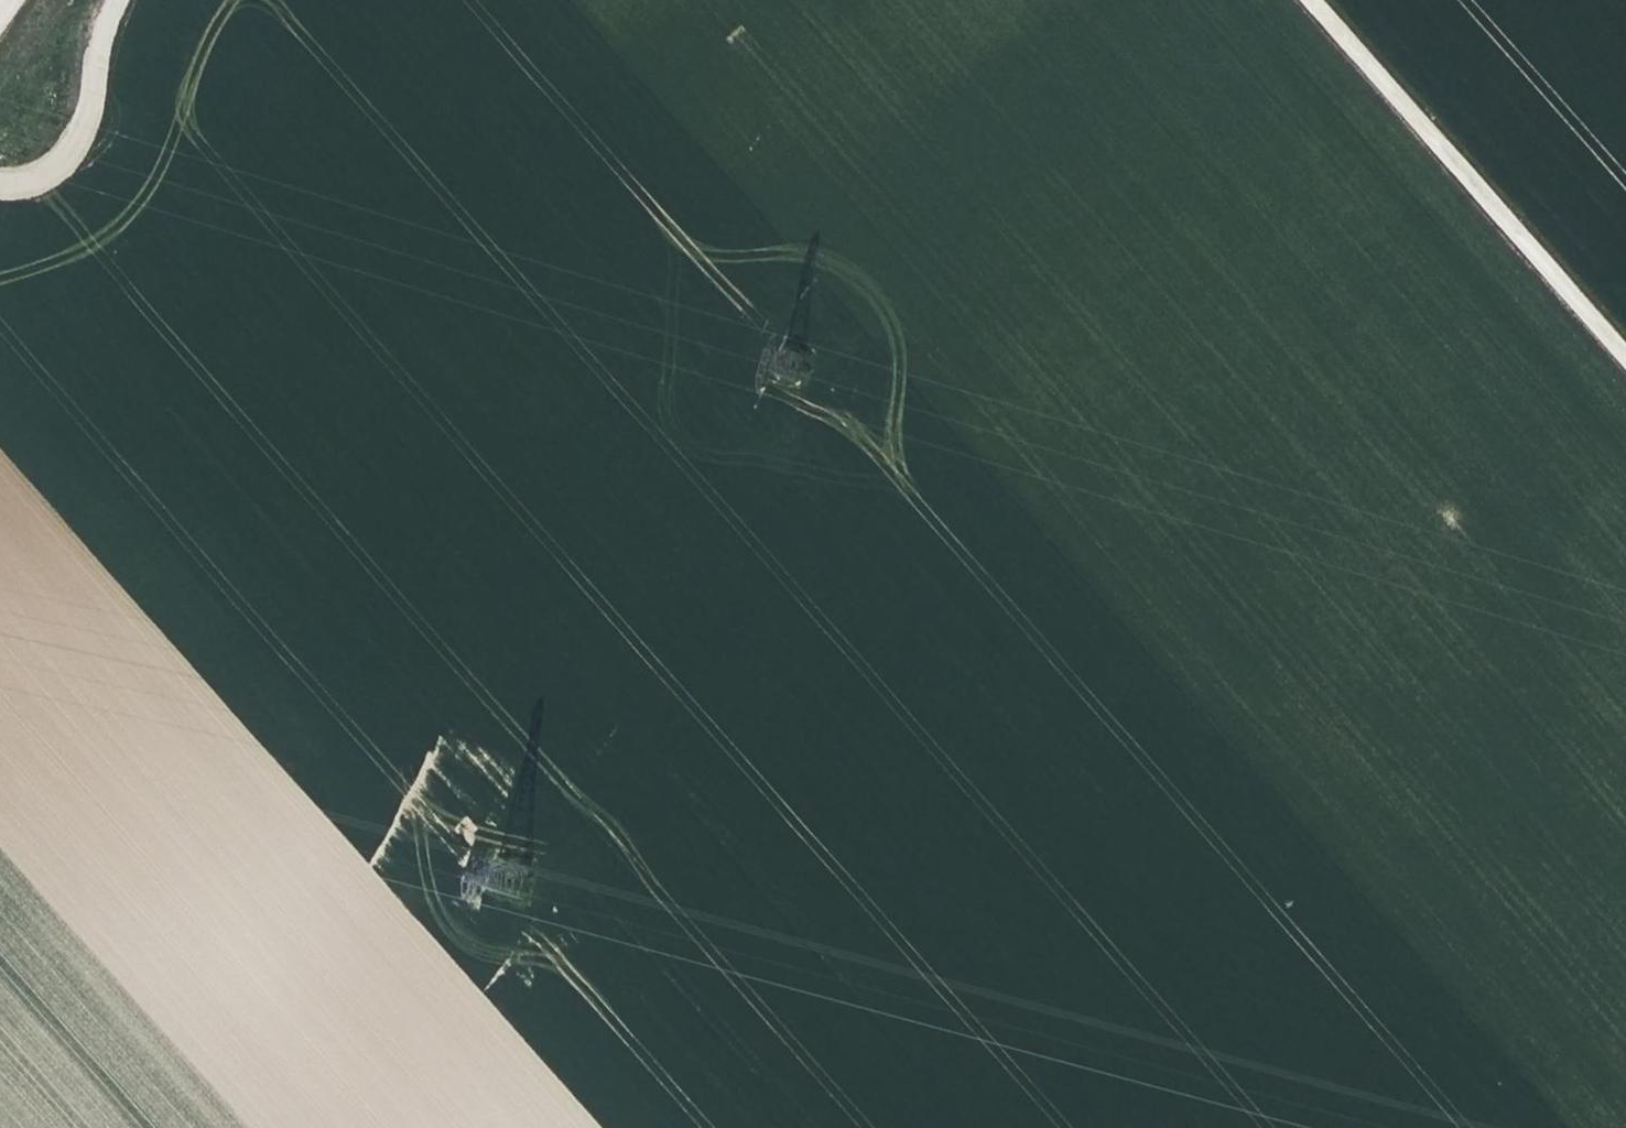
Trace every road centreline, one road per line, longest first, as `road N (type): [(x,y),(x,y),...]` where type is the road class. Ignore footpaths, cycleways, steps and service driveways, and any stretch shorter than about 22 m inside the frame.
road 1 (track): [(1311,0),(1625,359)]
road 2 (track): [(114,0),(87,112),(46,187),(0,183)]

